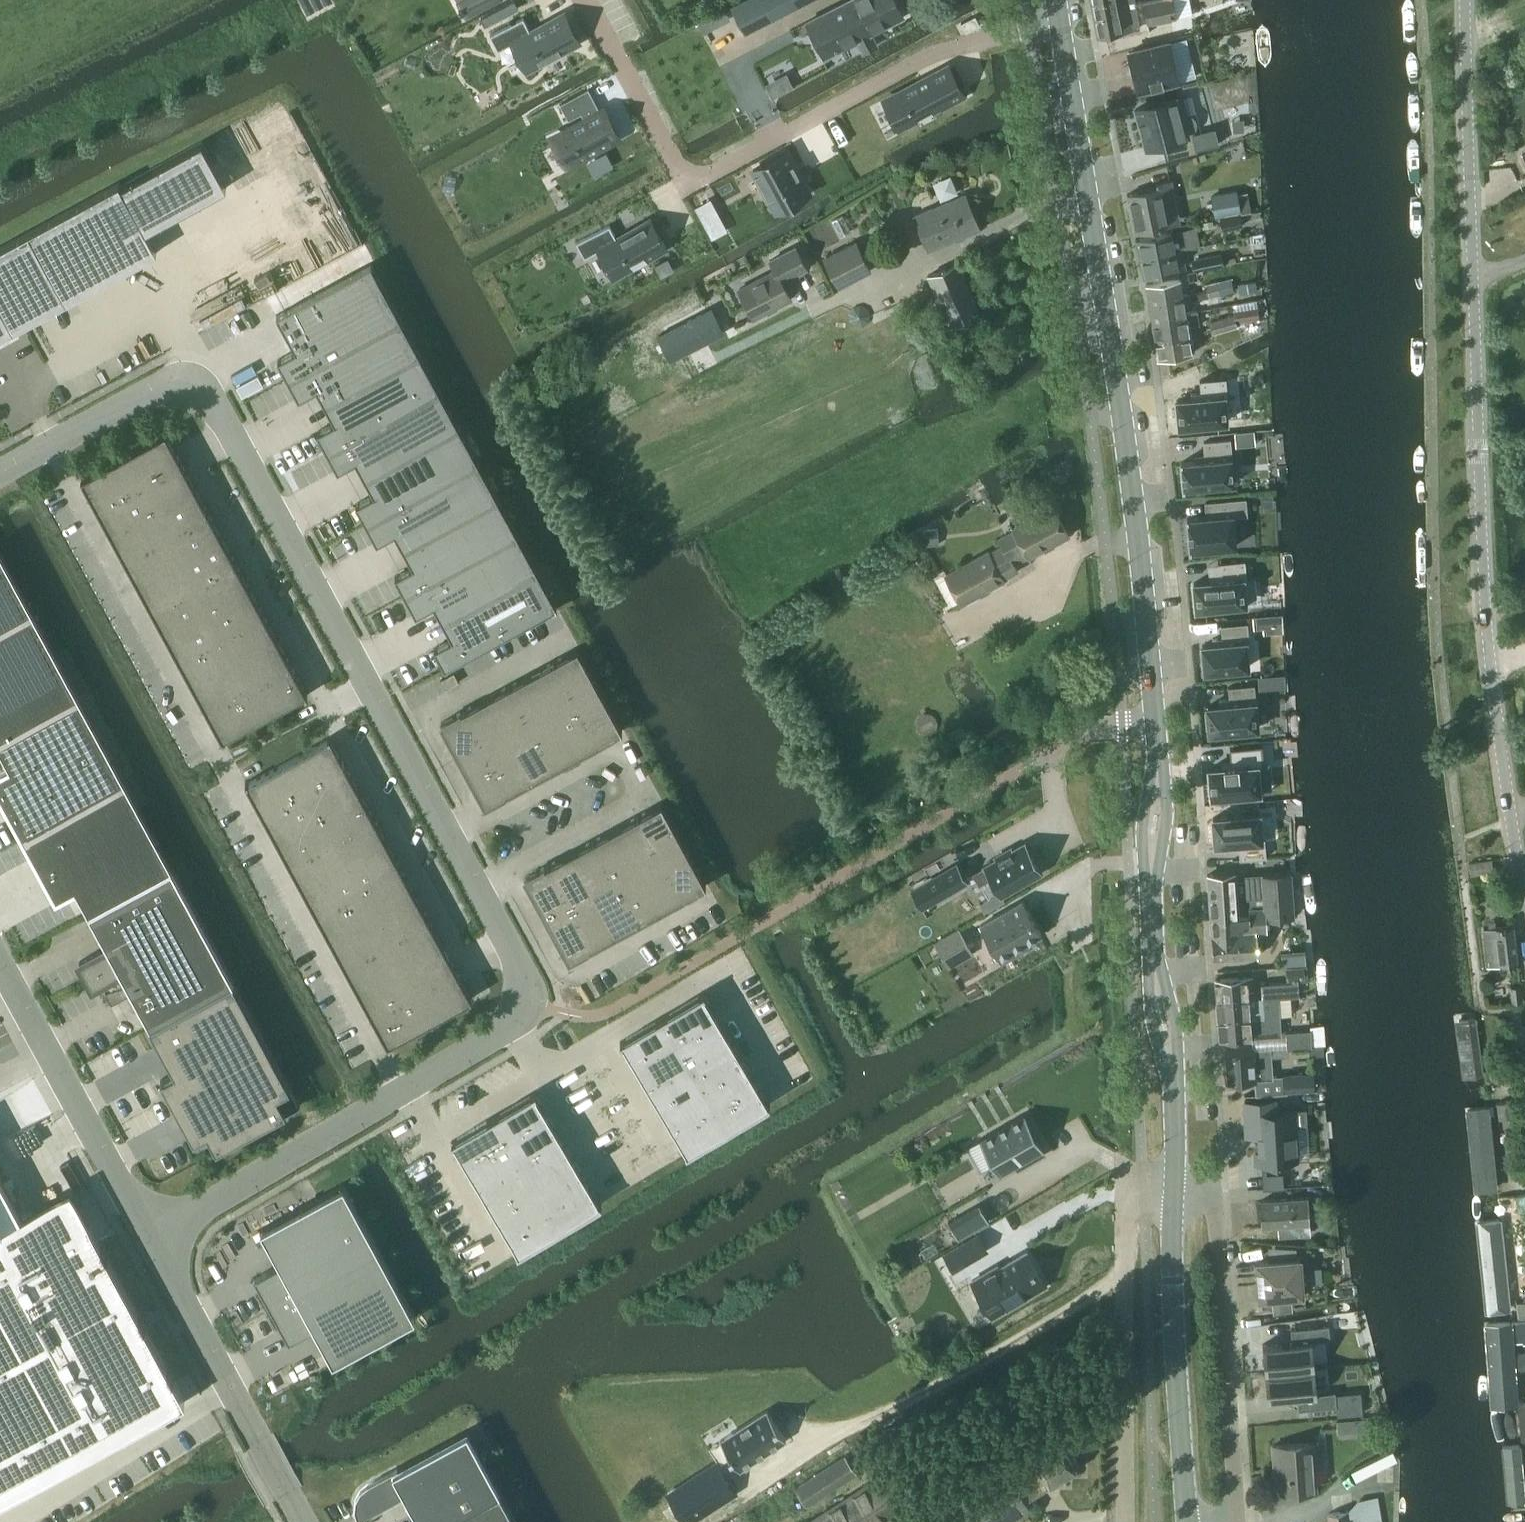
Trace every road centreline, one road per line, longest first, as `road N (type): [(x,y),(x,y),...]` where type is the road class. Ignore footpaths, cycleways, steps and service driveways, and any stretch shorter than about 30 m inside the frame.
road 1 (unclassified): [(0,472),(159,385),(190,380),(211,393),(528,981),(516,1022),(150,1240)]
road 2 (tertiary): [(1524,933),(1490,668),(1466,0)]
road 3 (secondary): [(1159,749),(1137,494),(1062,0)]
road 4 (unclassified): [(1242,1517),(1218,1193),(1172,1194)]
road 5 (unclassified): [(1172,1194),(1144,1193),(1123,1217),(1125,1521)]
road 6 (secondary): [(1186,1521),(1172,1194)]
road 7 (unclassified): [(302,1521),(150,1240)]
road 8 (unclassified): [(150,1240),(0,963)]
road 9 (secondary): [(1174,1094),(1178,1049),(1153,952)]
road 10 (secondary): [(1153,952),(1151,1011),(1174,1094)]
road 11 (secondary): [(1152,884),(1168,828),(1159,749)]
road 12 (secondary): [(1159,749),(1144,819),(1152,884)]

